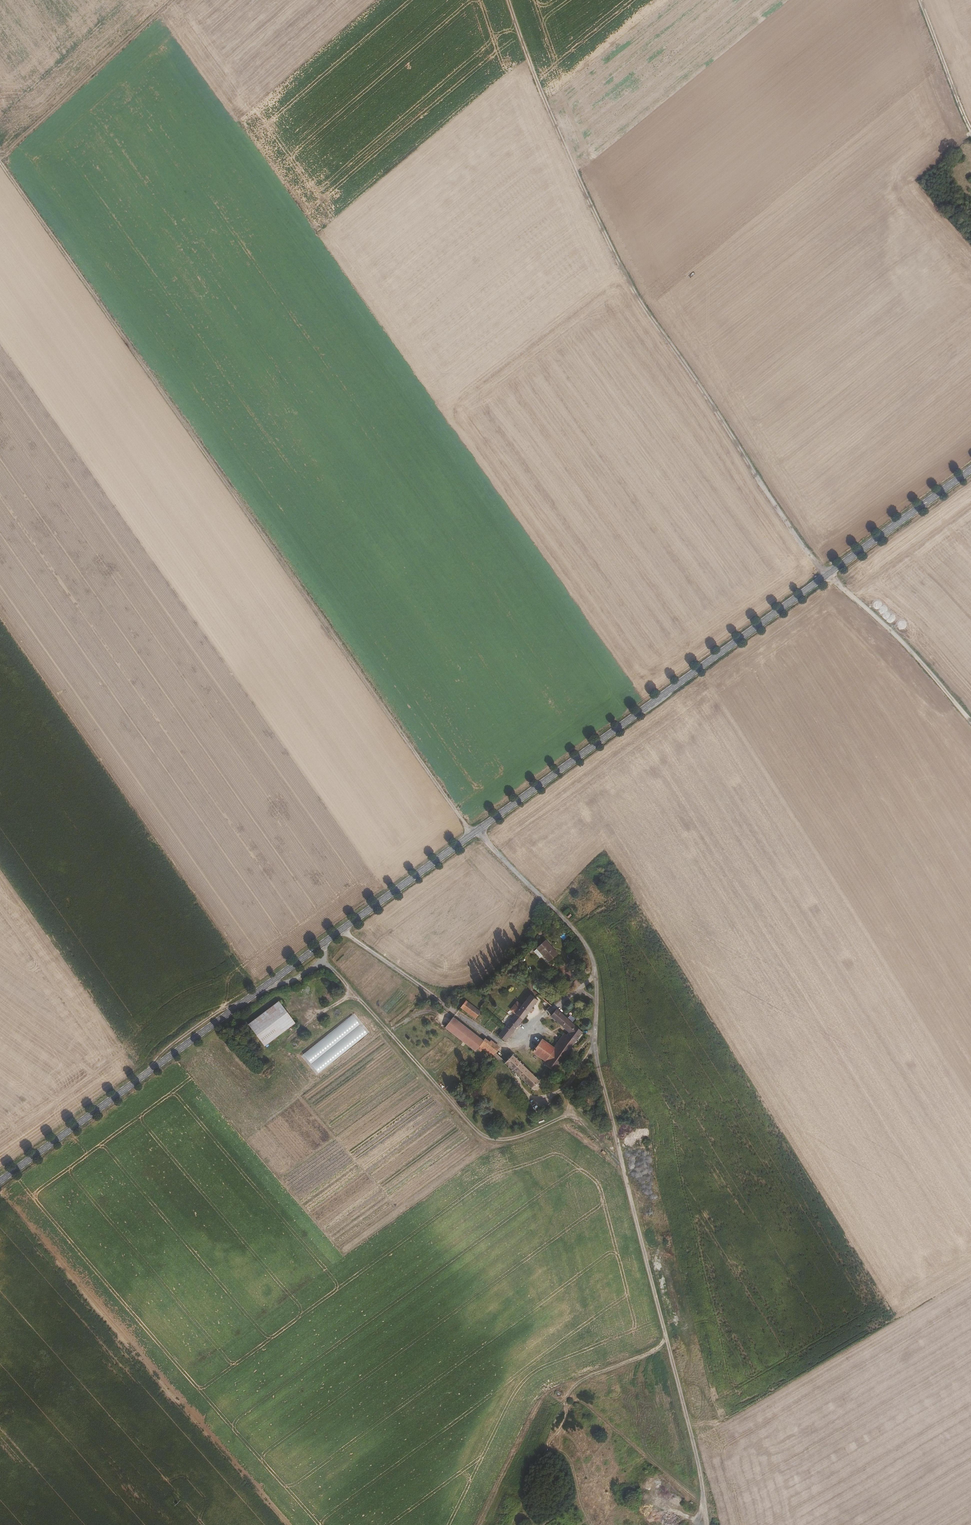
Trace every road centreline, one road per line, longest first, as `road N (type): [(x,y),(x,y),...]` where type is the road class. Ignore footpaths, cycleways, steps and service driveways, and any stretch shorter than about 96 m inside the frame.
road 1 (tertiary): [(970,469),(0,1181)]
road 2 (track): [(0,158),(472,834)]
road 3 (track): [(478,830),(591,955),(597,1064),(693,1438),(706,1524)]
road 4 (track): [(510,0),(615,259),(825,576)]
road 5 (track): [(323,961),(478,1132),(504,1139),(540,1128),(566,1115),(561,1090)]
road 6 (track): [(0,158),(173,0)]
road 7 (track): [(829,573),(970,718)]
road 8 (track): [(567,1413),(578,1402),(590,1408),(703,1507)]
road 9 (track): [(665,1332),(655,1345),(572,1377),(559,1434)]
road 10 (track): [(970,136),(919,0)]
road 11 (track): [(595,1041),(565,1087),(547,1098),(528,1096),(506,1073)]

